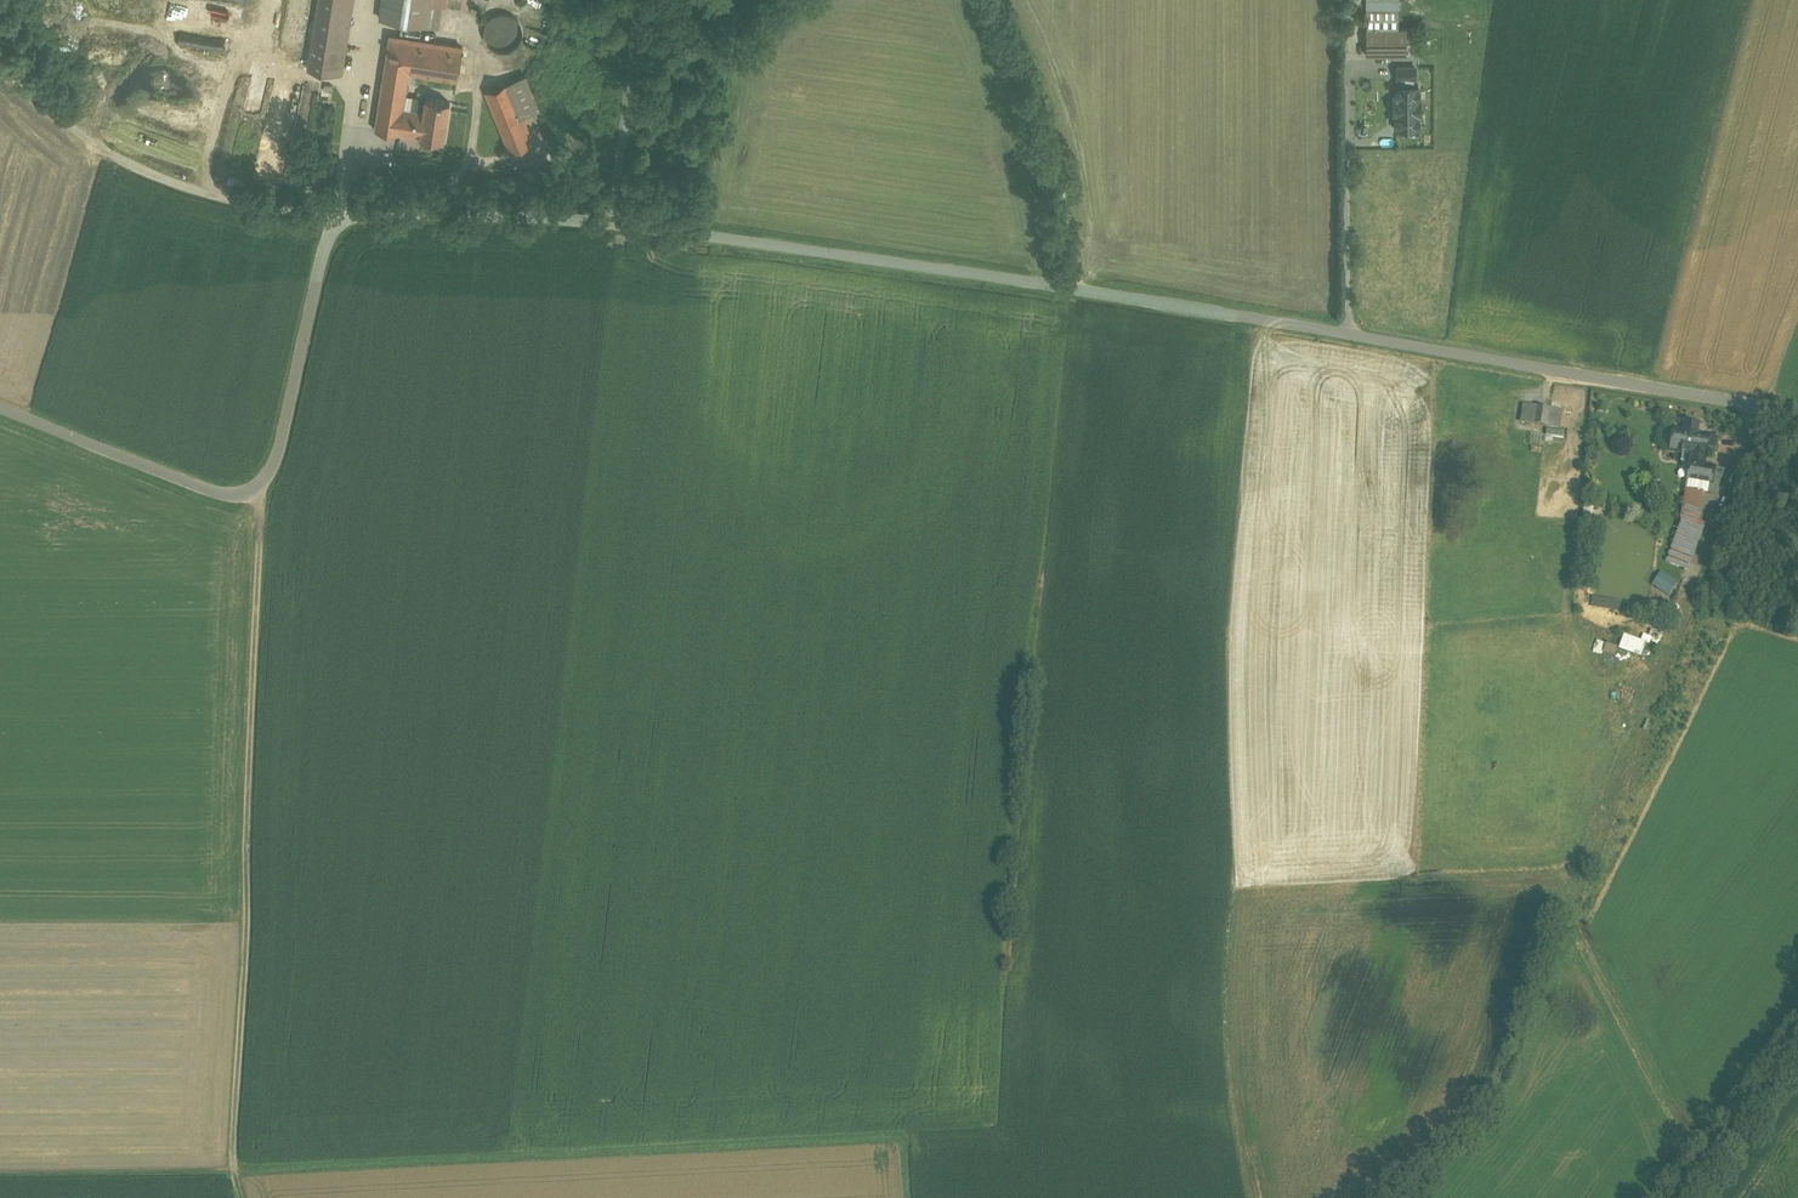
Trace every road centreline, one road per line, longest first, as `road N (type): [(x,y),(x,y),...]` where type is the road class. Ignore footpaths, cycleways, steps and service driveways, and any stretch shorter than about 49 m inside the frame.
road 1 (unclassified): [(599,223),(1022,281),(1797,413)]
road 2 (unclassified): [(0,410),(210,490),(247,492),(265,481),(282,451),(340,222),(599,223)]
road 3 (track): [(0,52),(80,132),(173,179),(340,222)]
road 4 (unclassified): [(599,223),(627,0)]
road 5 (unclassified): [(1691,1197),(1797,1054)]

